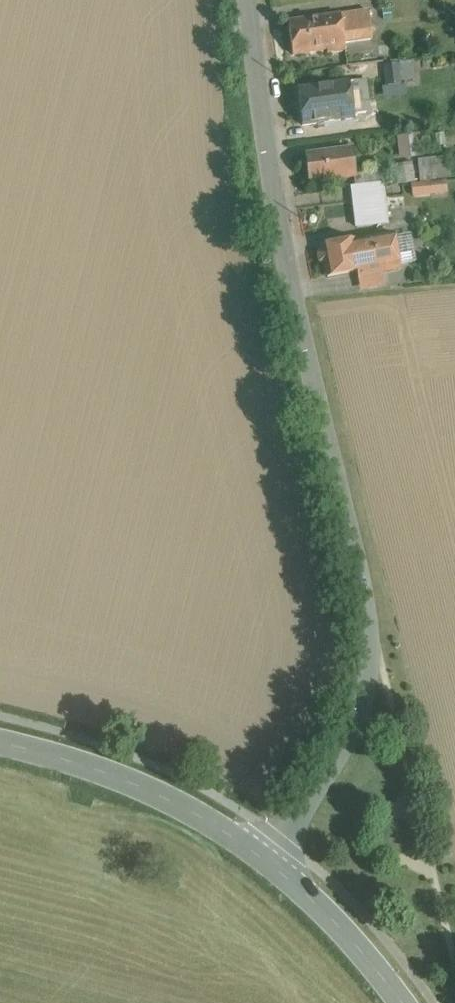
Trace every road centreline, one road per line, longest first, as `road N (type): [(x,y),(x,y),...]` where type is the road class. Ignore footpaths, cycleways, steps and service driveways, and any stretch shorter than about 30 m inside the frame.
road 1 (residential): [(251,0),(274,227),(379,624),(366,708),(331,773),(264,858)]
road 2 (tertiary): [(0,742),(83,761),(194,811),(264,858)]
road 3 (tertiary): [(264,858),(341,929),(402,1002)]

